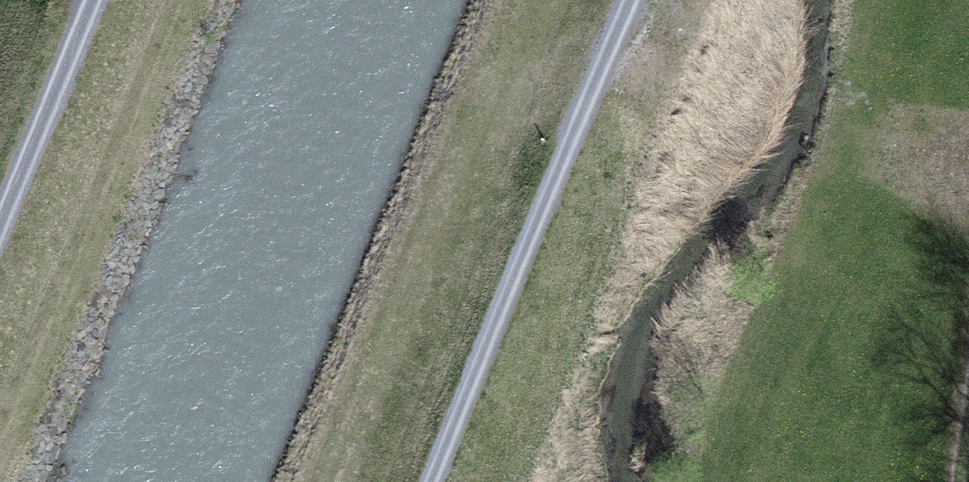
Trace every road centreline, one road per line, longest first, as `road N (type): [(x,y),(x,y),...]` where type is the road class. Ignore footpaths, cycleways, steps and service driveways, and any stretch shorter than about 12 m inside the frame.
road 1 (track): [(437,481),(636,0)]
road 2 (track): [(96,0),(0,234)]

